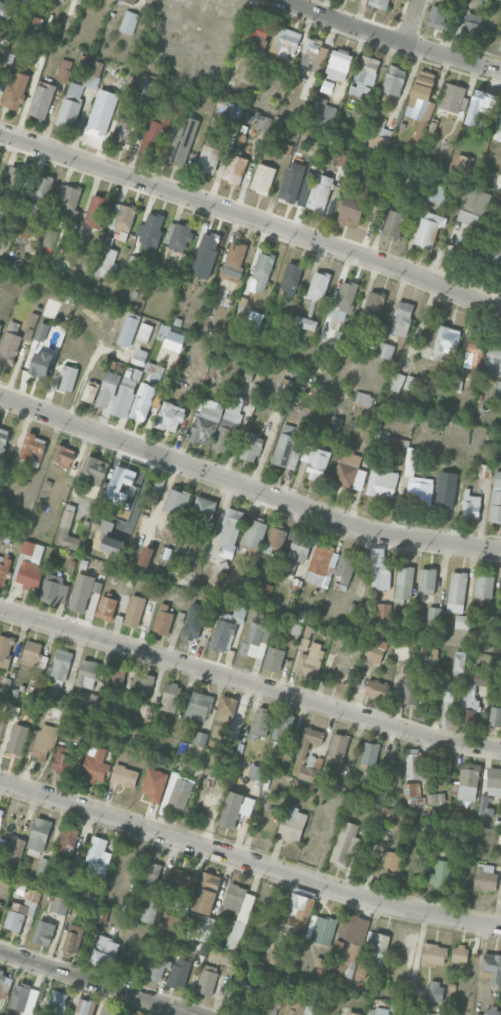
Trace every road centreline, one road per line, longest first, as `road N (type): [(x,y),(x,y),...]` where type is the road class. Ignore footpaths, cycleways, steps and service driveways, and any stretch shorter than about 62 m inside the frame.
road 1 (residential): [(0,132),(500,311)]
road 2 (residential): [(0,397),(357,527),(500,550)]
road 3 (residential): [(0,781),(384,904),(500,925)]
road 4 (residential): [(0,608),(436,738),(500,748)]
road 5 (residential): [(286,0),(500,71)]
road 6 (residential): [(0,952),(199,1014)]

